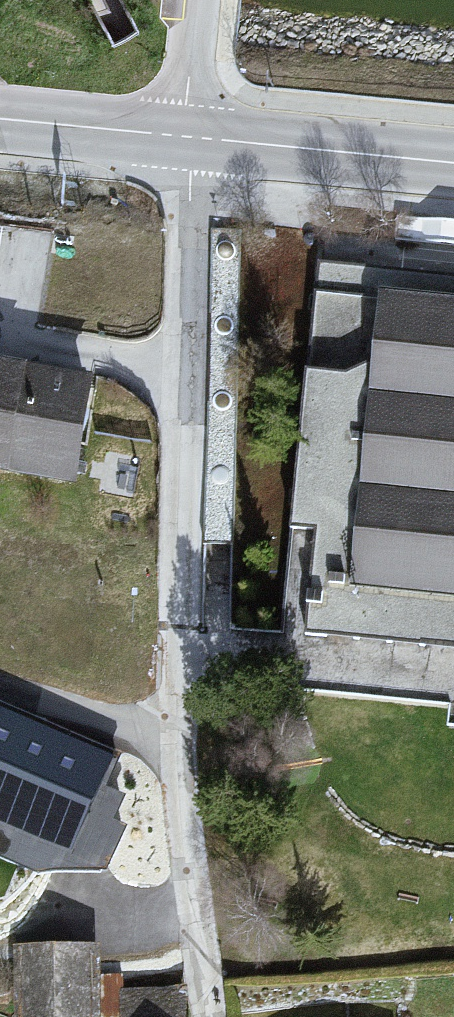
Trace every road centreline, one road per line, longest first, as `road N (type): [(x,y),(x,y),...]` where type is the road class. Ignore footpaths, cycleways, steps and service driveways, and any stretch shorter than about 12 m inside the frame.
road 1 (residential): [(183,142),(175,737),(207,1016)]
road 2 (tertiary): [(183,142),(453,168)]
road 3 (tertiary): [(0,122),(183,142)]
road 4 (residential): [(183,142),(196,0)]

